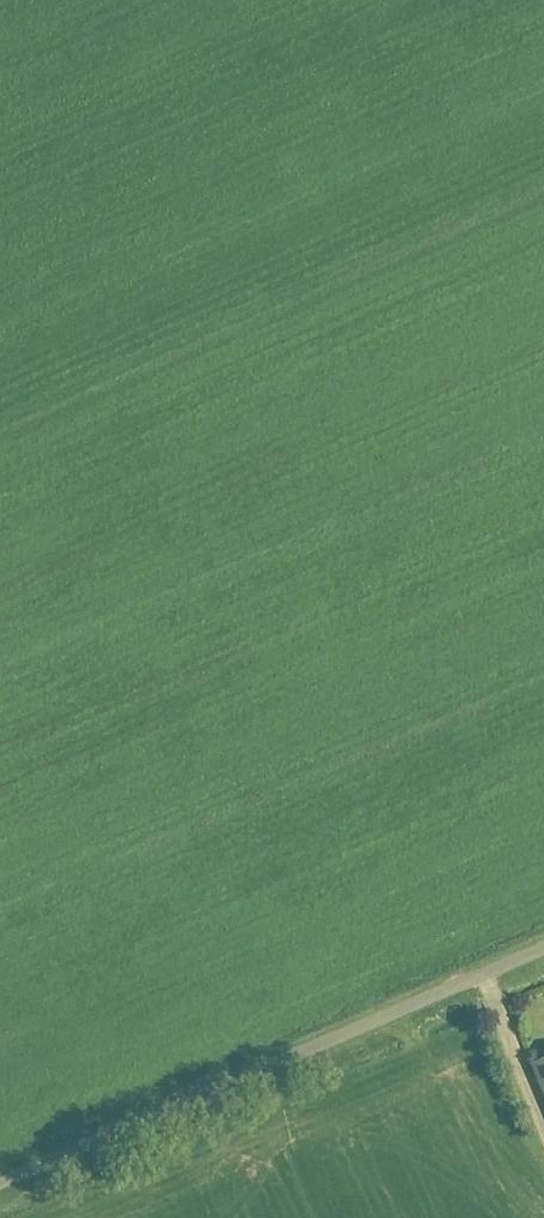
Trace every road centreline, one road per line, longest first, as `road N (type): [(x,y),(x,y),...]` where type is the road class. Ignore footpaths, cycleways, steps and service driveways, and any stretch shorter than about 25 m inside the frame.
road 1 (unclassified): [(0,1181),(543,946)]

